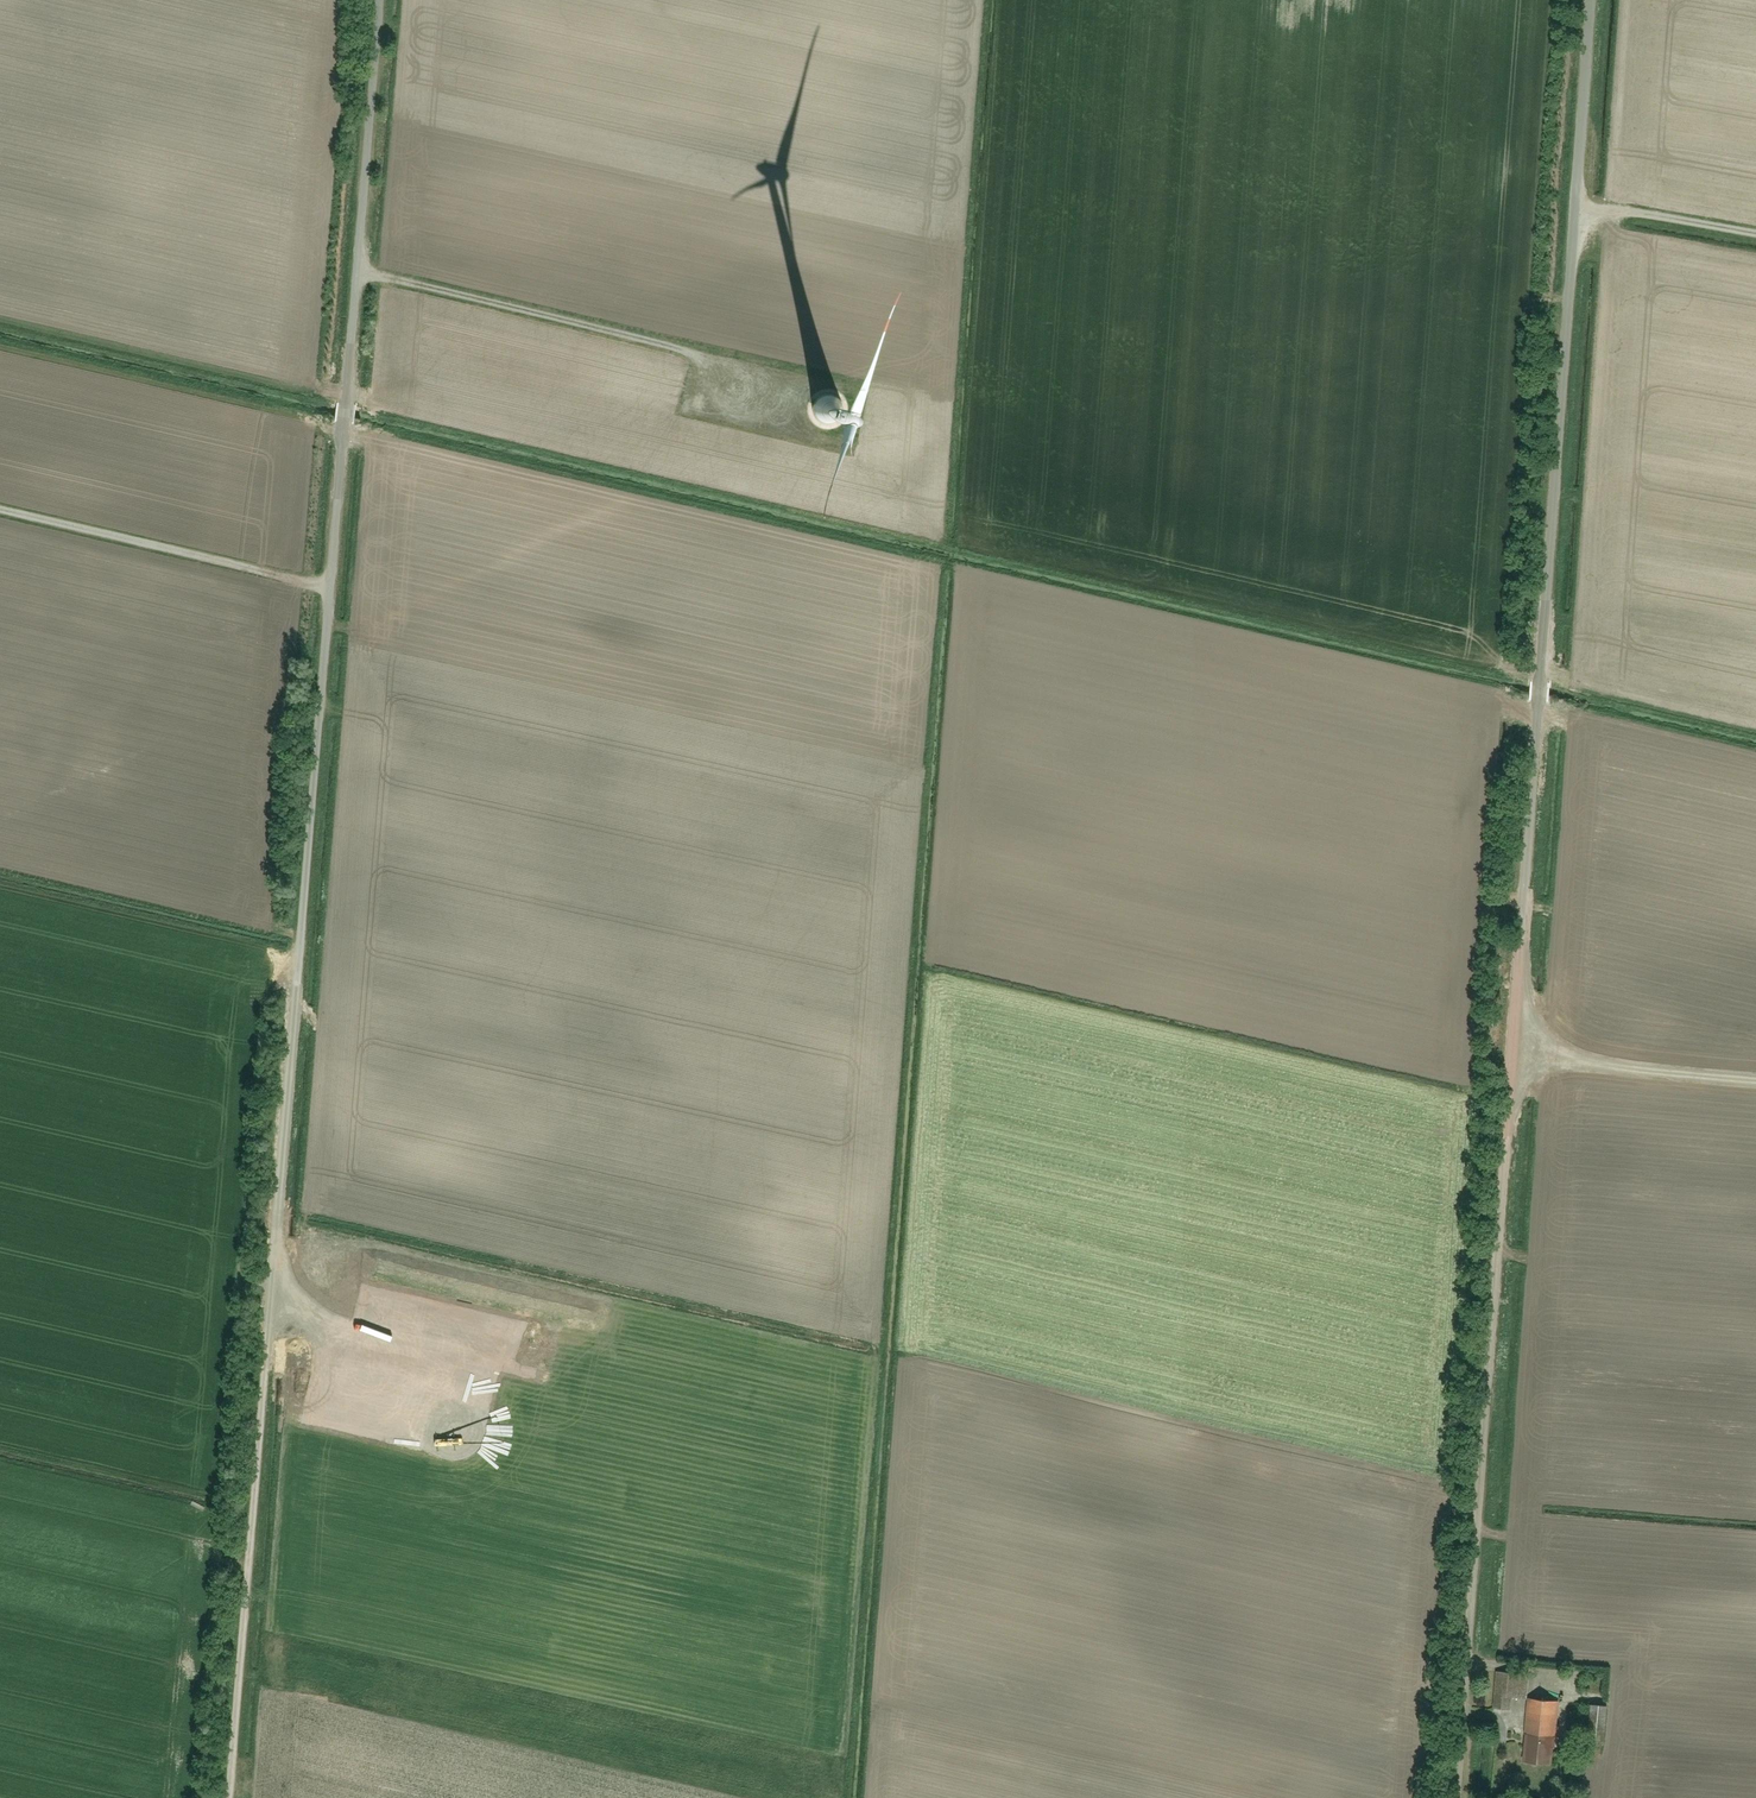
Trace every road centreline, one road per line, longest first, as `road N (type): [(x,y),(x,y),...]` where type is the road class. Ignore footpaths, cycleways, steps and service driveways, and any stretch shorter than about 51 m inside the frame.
road 1 (unclassified): [(228,1797),(378,0)]
road 2 (unclassified): [(1594,0),(1457,1797)]

